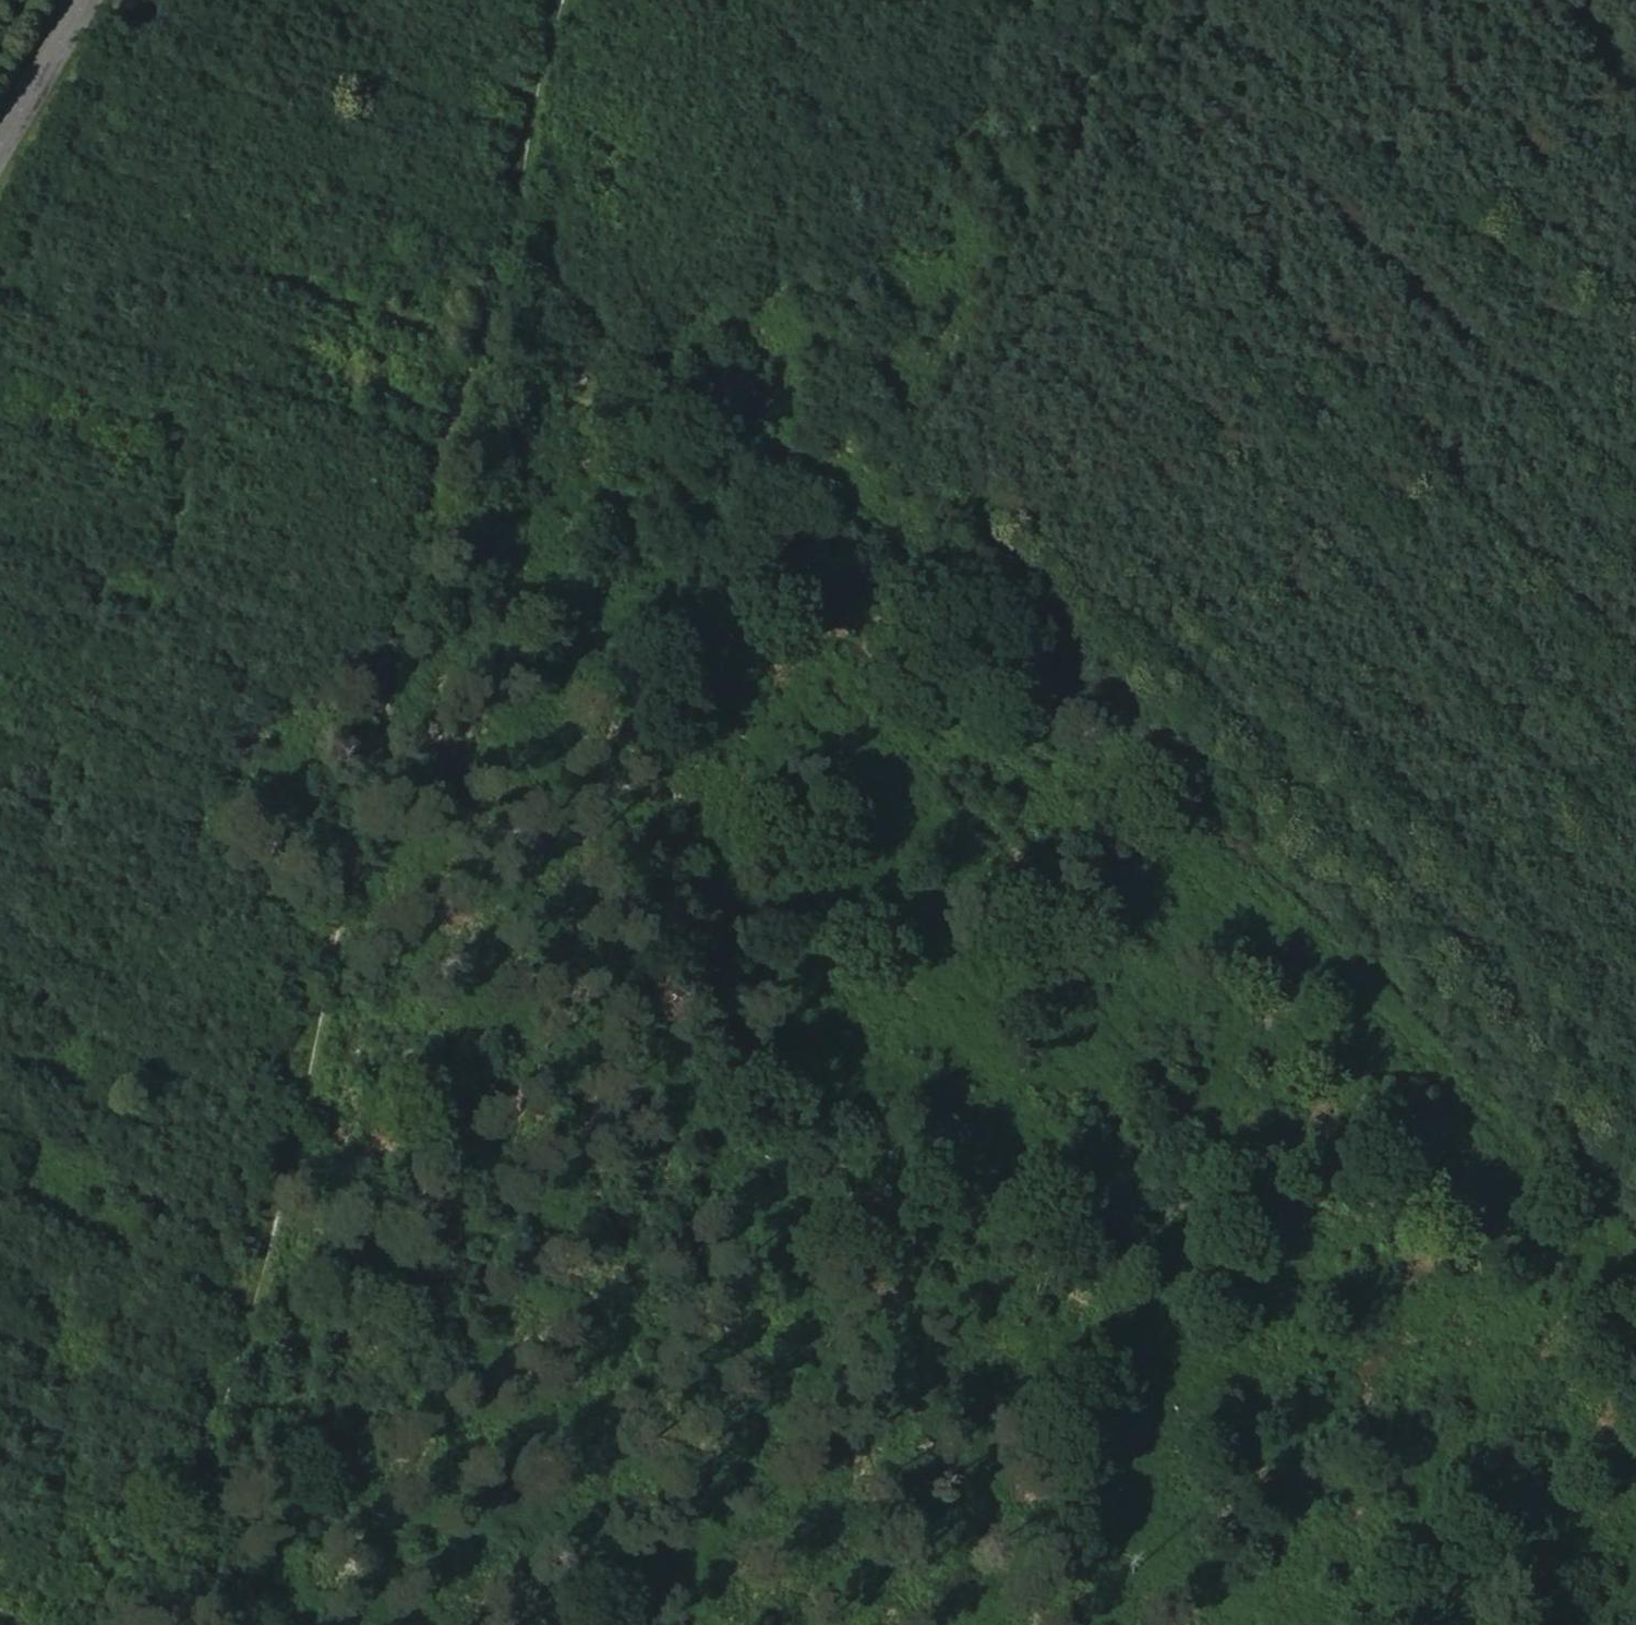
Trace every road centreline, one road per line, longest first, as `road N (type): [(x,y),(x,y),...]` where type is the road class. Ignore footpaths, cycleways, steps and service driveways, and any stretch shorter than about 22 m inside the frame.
road 1 (track): [(191,1616),(554,0)]
road 2 (tertiary): [(74,0),(0,127)]

